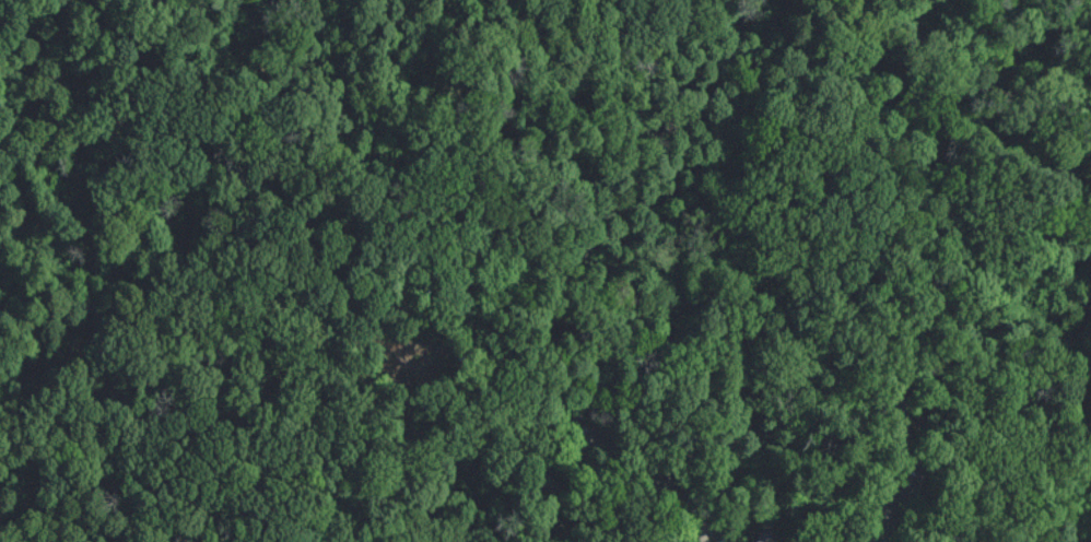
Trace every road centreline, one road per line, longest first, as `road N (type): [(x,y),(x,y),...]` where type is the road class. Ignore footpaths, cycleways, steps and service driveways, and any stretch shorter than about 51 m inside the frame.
road 1 (residential): [(466,321),(509,369),(673,499),(705,541)]
road 2 (residential): [(466,321),(489,278),(485,239),(464,223),(441,227),(437,260),(443,296),(466,321)]

